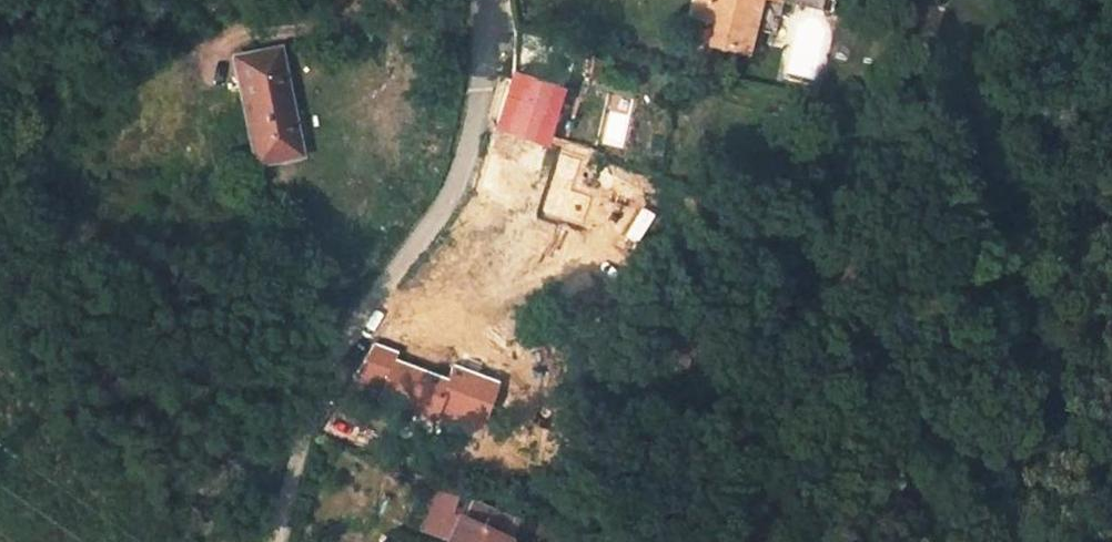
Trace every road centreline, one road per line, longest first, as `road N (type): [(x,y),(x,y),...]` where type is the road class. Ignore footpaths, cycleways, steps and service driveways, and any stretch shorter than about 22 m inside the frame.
road 1 (residential): [(484,0),(483,88),(459,172),(318,380),(277,541)]

